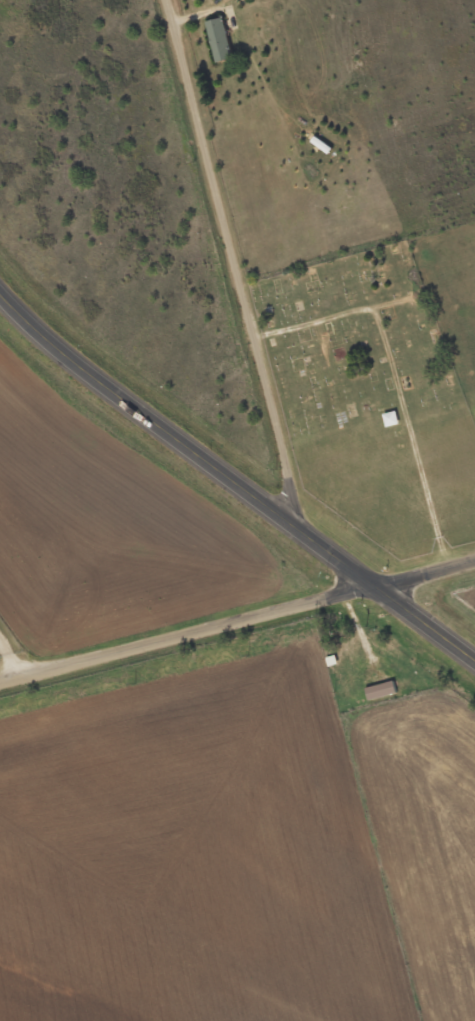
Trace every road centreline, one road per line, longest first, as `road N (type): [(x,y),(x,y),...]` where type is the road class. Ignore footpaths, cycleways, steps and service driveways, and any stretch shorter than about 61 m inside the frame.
road 1 (secondary): [(474,659),(0,295)]
road 2 (residential): [(291,518),(164,0)]
road 3 (tertiary): [(0,685),(474,562)]
road 4 (track): [(251,339),(363,307),(376,315),(445,570)]

